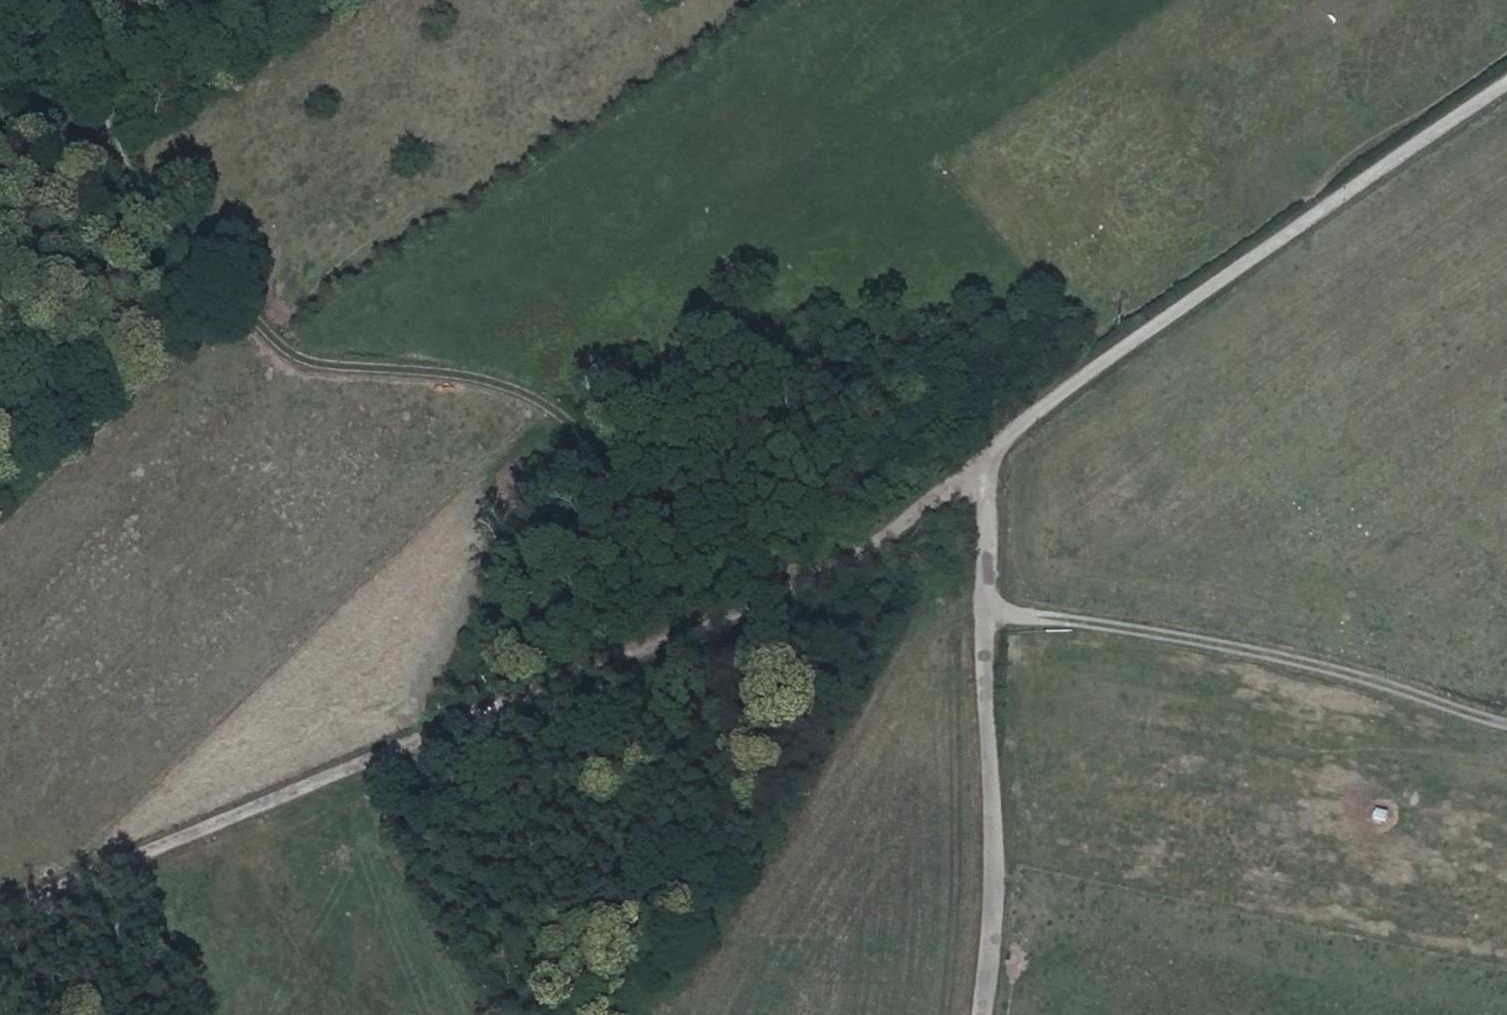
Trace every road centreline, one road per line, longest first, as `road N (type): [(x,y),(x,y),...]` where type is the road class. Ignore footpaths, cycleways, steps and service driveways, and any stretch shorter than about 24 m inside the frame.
road 1 (unclassified): [(978,1014),(988,879),(979,451),(1007,421),(1506,77)]

